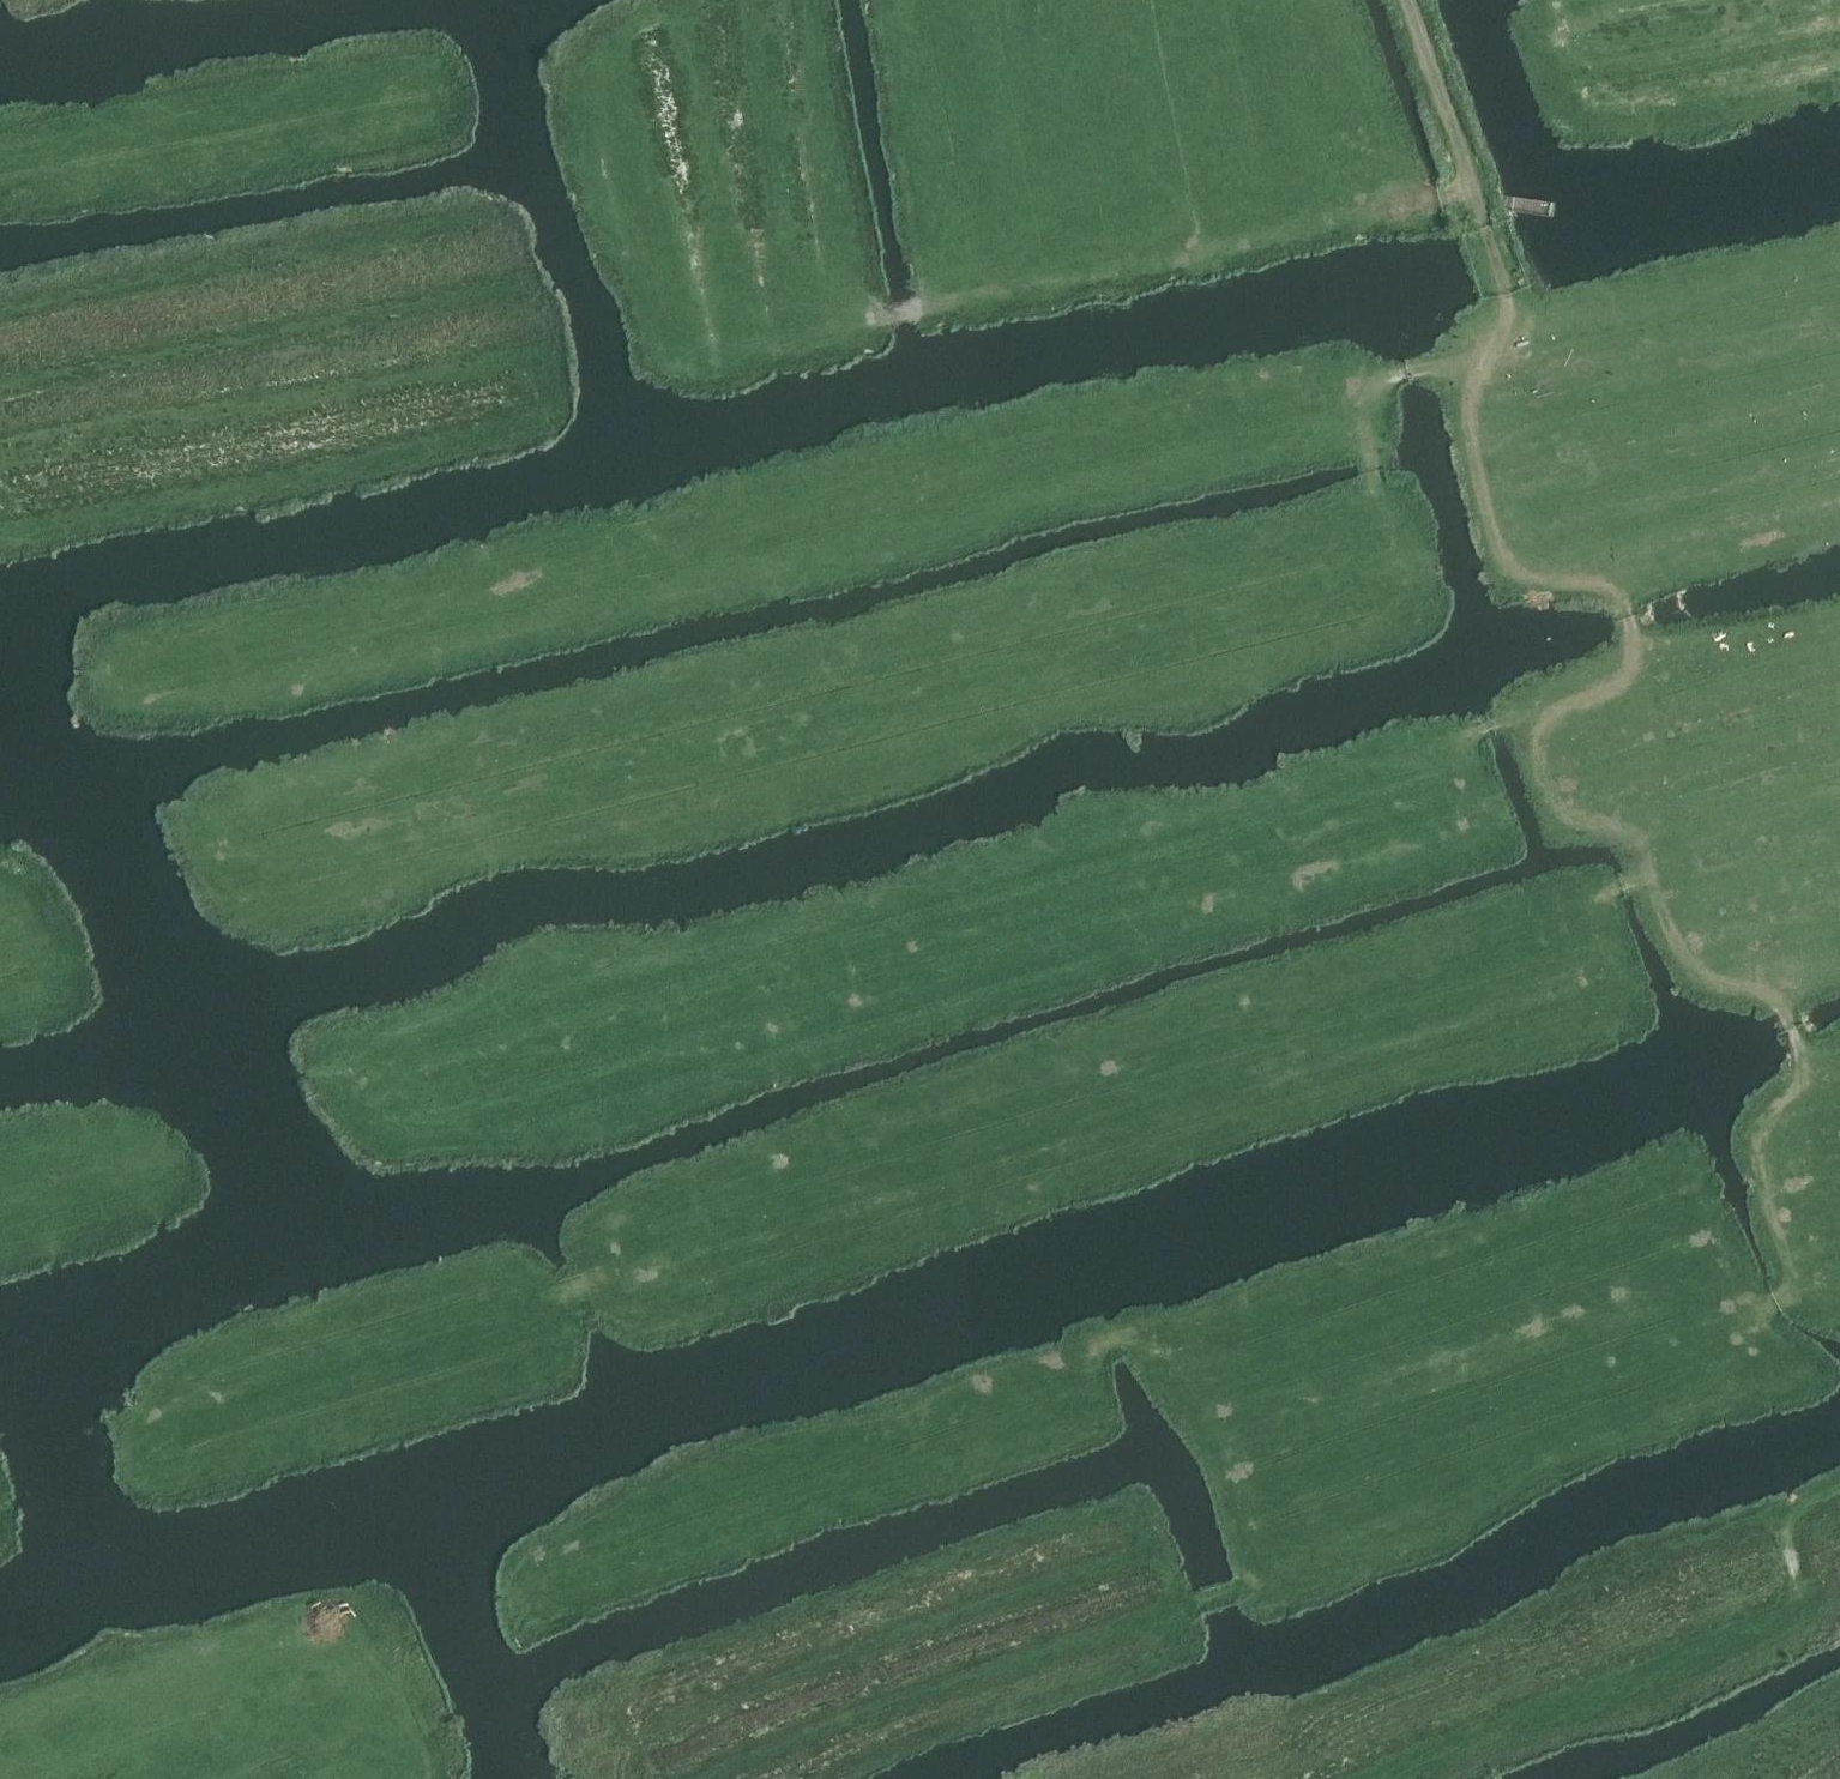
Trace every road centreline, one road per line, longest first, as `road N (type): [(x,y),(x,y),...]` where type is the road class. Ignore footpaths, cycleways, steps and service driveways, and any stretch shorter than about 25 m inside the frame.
road 1 (track): [(1408,0),(1507,315),(1508,340),(1476,403),(1475,452),(1497,549),(1531,593),(1611,594),(1629,602),(1629,681),(1574,708),(1545,738),(1566,815),(1645,866),(1667,933),(1715,991),(1771,1000),(1797,1035),(1801,1069),(1762,1116),(1761,1170),(1797,1283),(1757,1318)]
road 2 (track): [(1839,1485),(1795,1513),(1788,1527),(1798,1579),(1787,1611),(1741,1634)]

